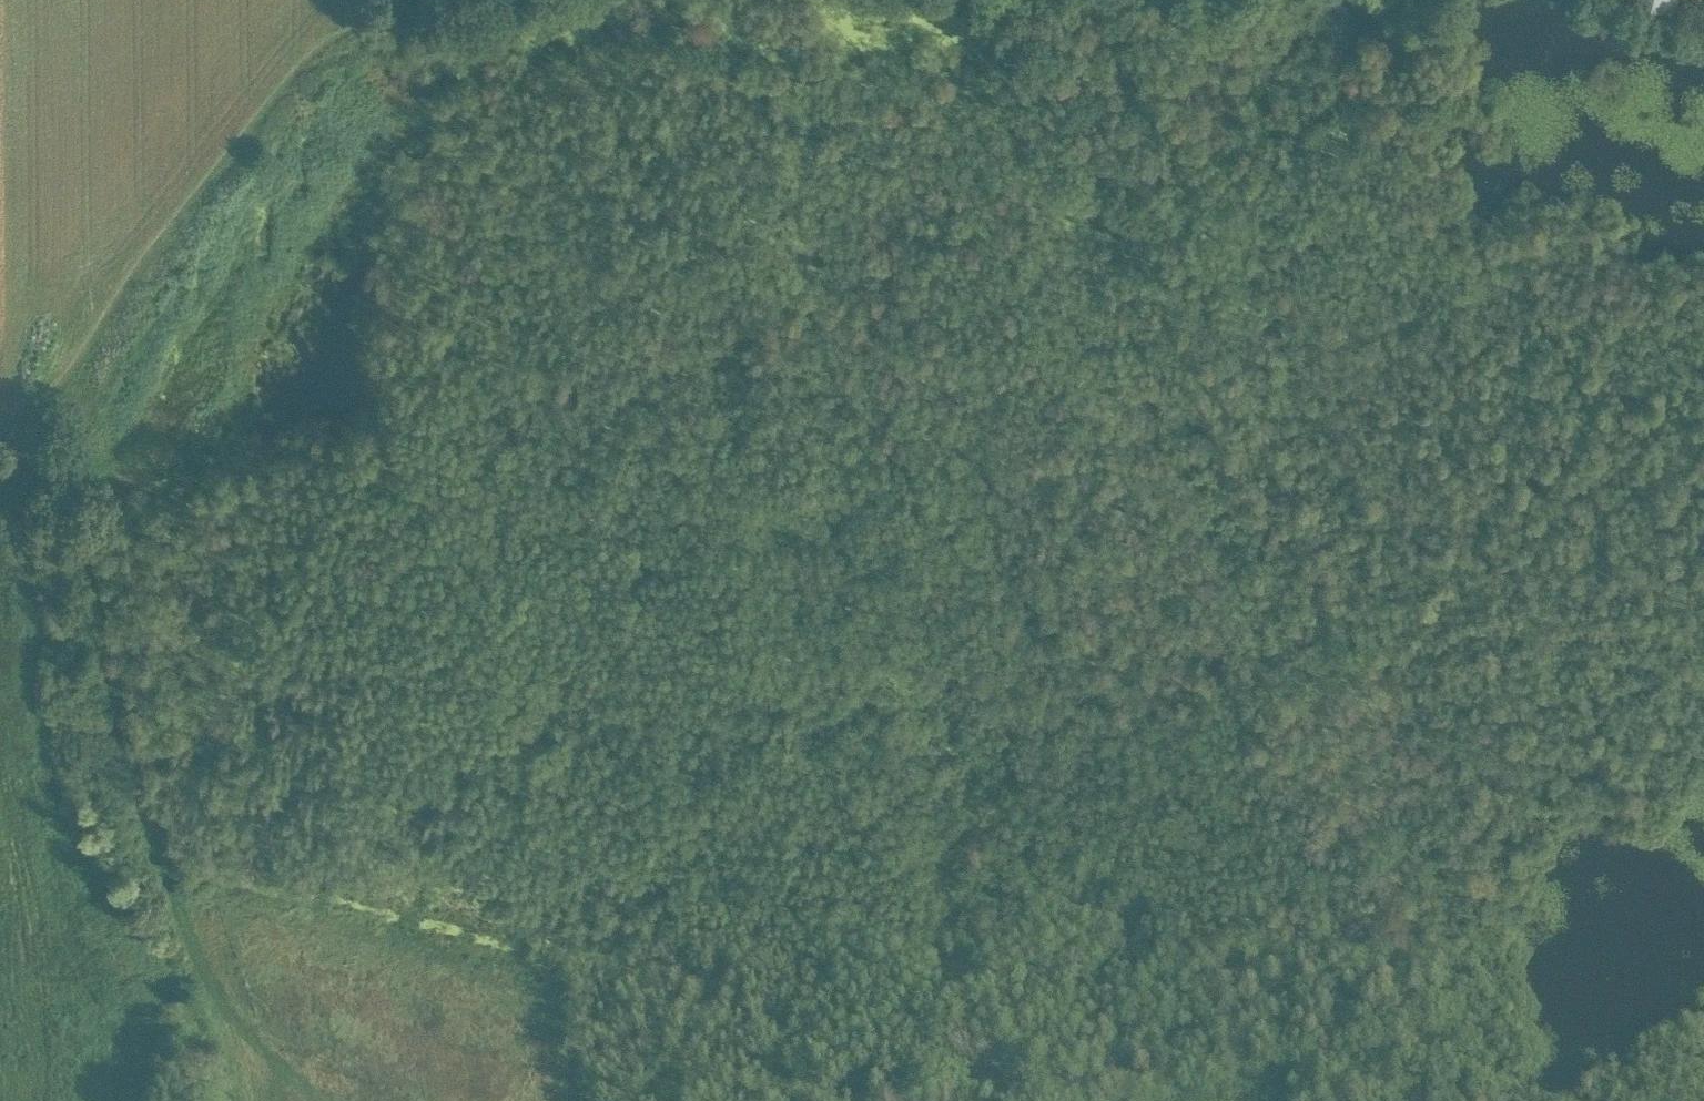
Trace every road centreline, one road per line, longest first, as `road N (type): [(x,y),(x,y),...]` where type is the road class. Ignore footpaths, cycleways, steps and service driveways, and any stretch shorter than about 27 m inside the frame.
road 1 (track): [(384,0),(313,67),(196,199),(71,359),(0,412)]
road 2 (track): [(33,393),(161,836)]

